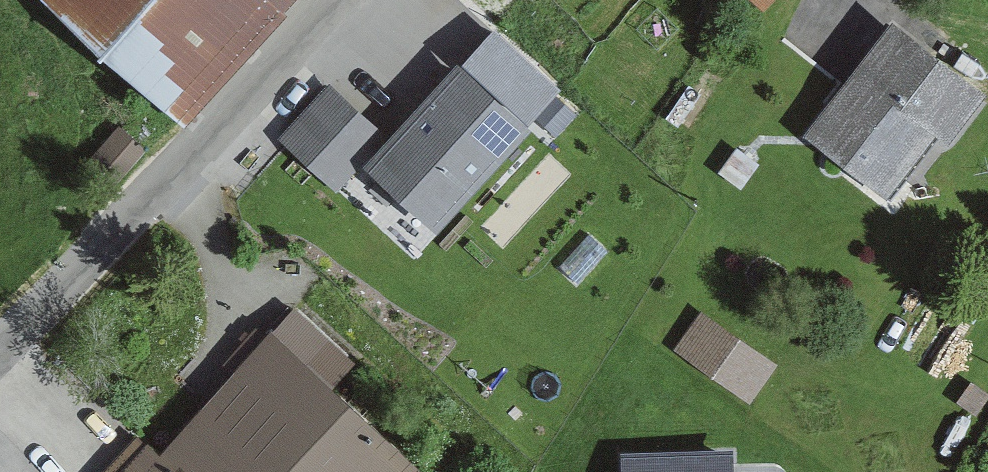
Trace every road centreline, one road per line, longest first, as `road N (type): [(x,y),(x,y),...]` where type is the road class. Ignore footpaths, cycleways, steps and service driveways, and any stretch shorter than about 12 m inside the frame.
road 1 (unclassified): [(0,344),(343,0)]

